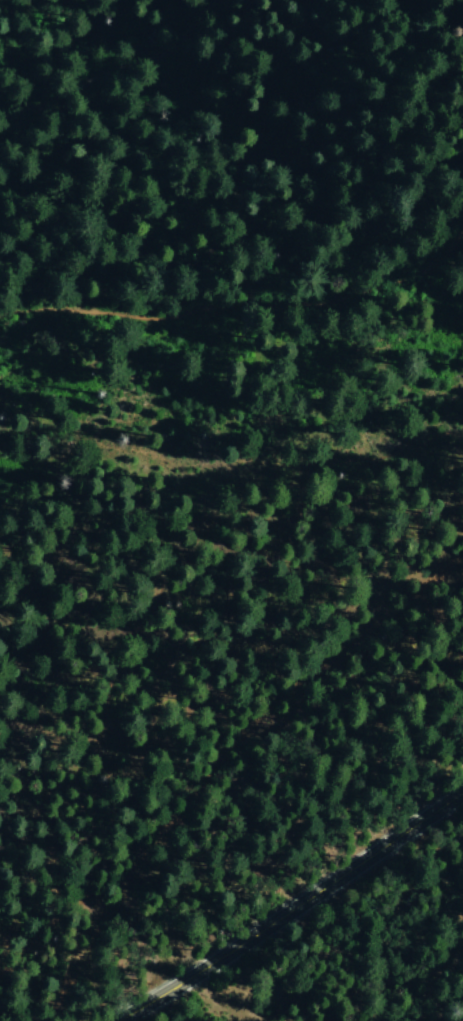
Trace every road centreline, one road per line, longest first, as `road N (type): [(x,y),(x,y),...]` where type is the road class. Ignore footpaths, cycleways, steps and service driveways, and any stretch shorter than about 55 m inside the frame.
road 1 (trunk): [(462,790),(115,1020)]
road 2 (residential): [(209,0),(153,49),(58,93),(0,108)]

